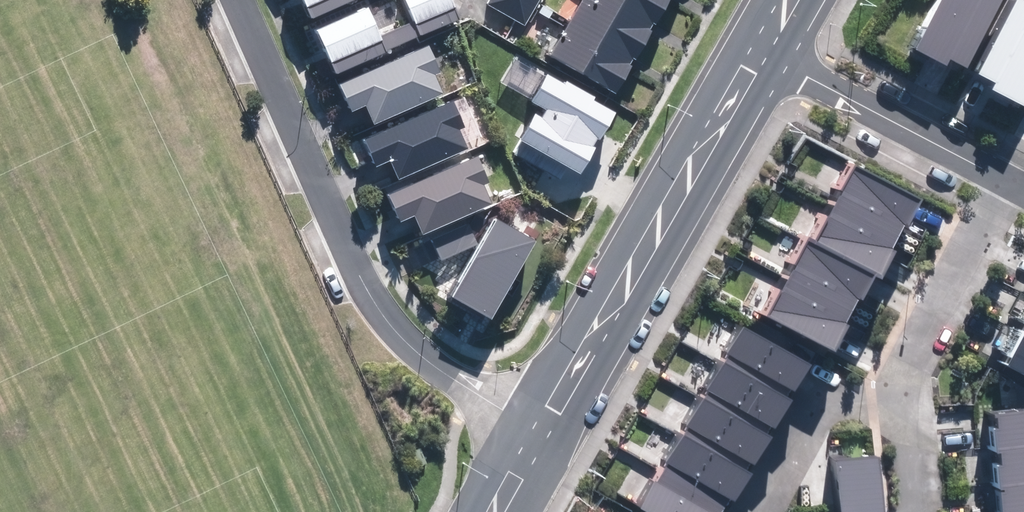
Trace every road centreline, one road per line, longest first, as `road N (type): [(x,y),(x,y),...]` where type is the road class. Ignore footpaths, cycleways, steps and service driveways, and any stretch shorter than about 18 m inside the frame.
road 1 (residential): [(540,434),(418,354),(375,305),(237,0)]
road 2 (residential): [(761,46),(540,434)]
road 3 (residential): [(761,46),(1000,173)]
road 4 (residential): [(897,402),(905,360),(1000,173)]
road 5 (residential): [(747,511),(817,399),(897,402)]

